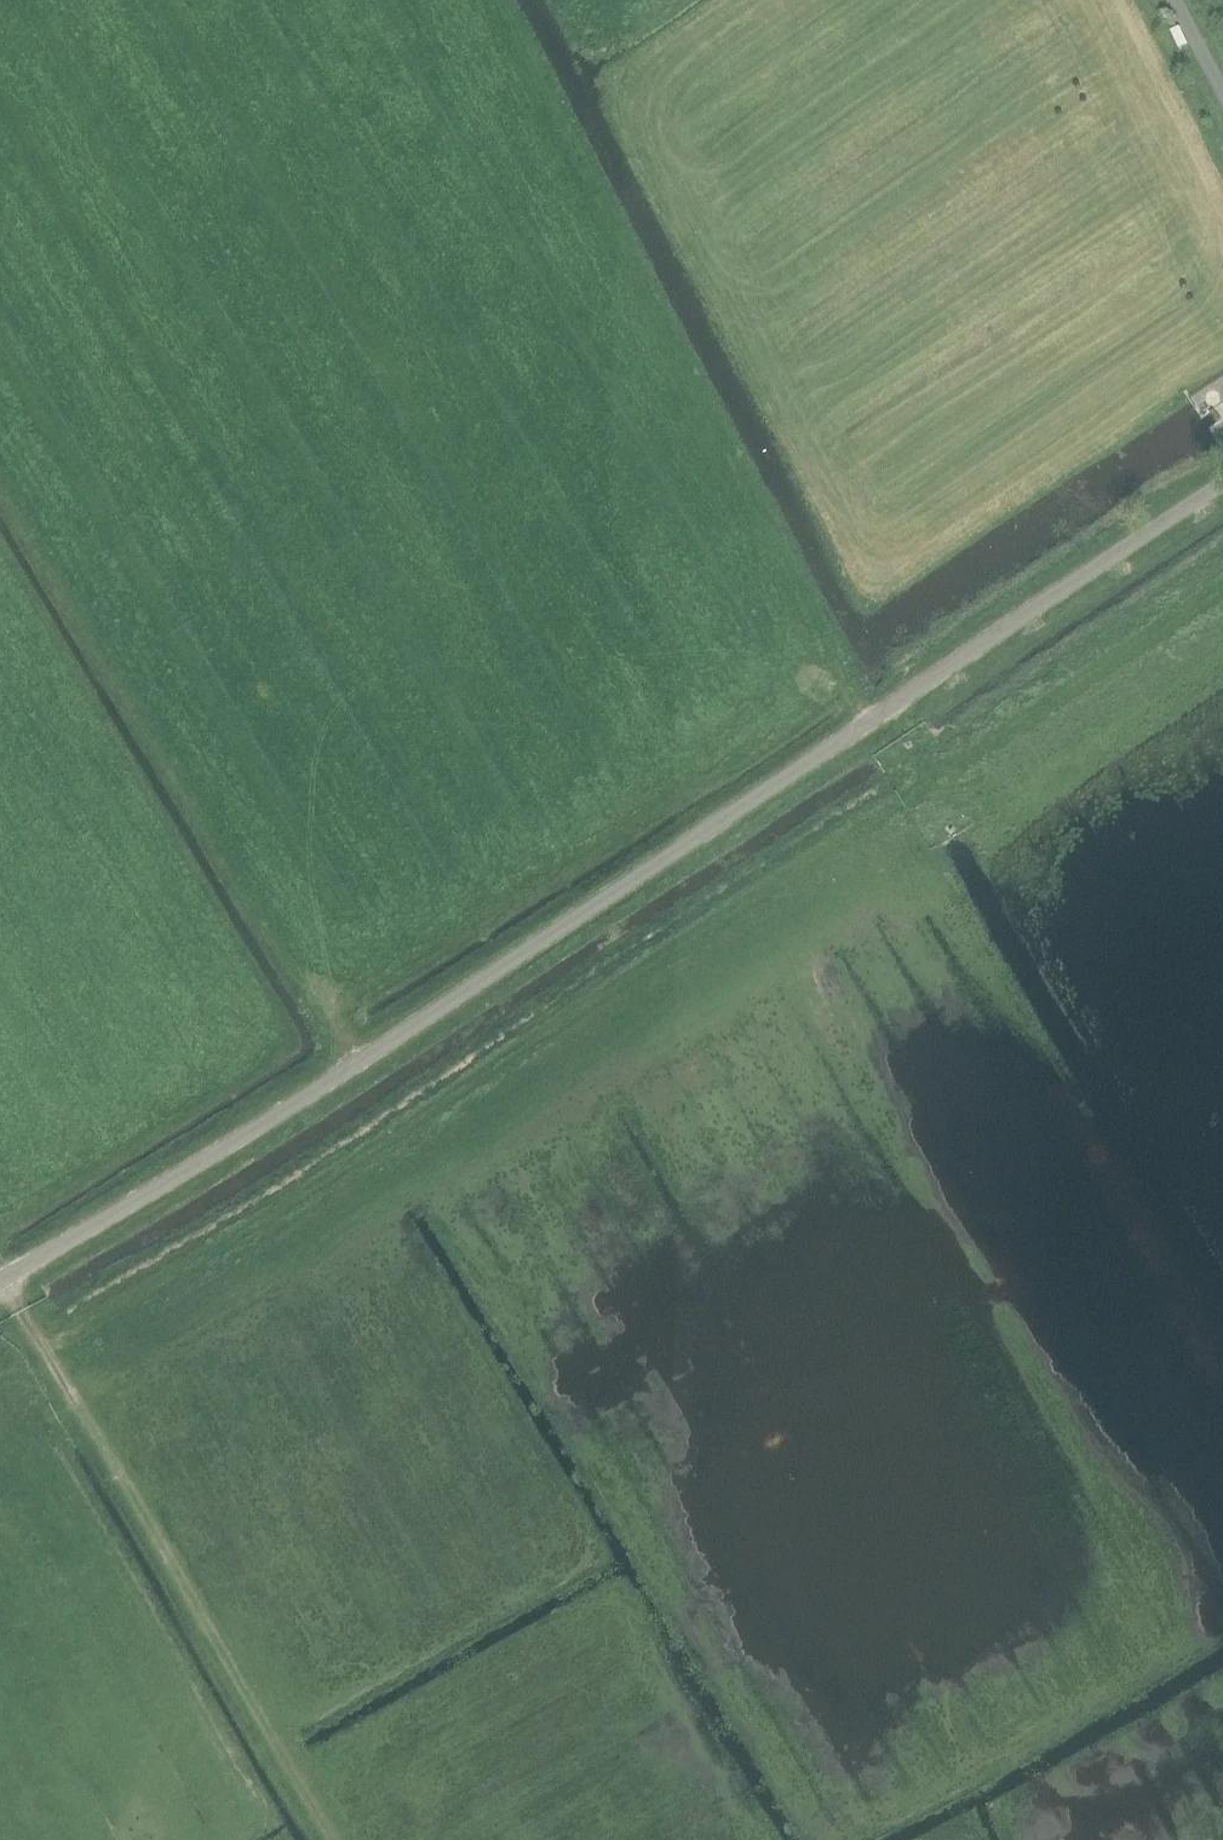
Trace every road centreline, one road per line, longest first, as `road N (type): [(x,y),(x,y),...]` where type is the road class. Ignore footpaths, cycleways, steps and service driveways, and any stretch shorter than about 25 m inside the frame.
road 1 (unclassified): [(0,1288),(622,896),(1222,491)]

